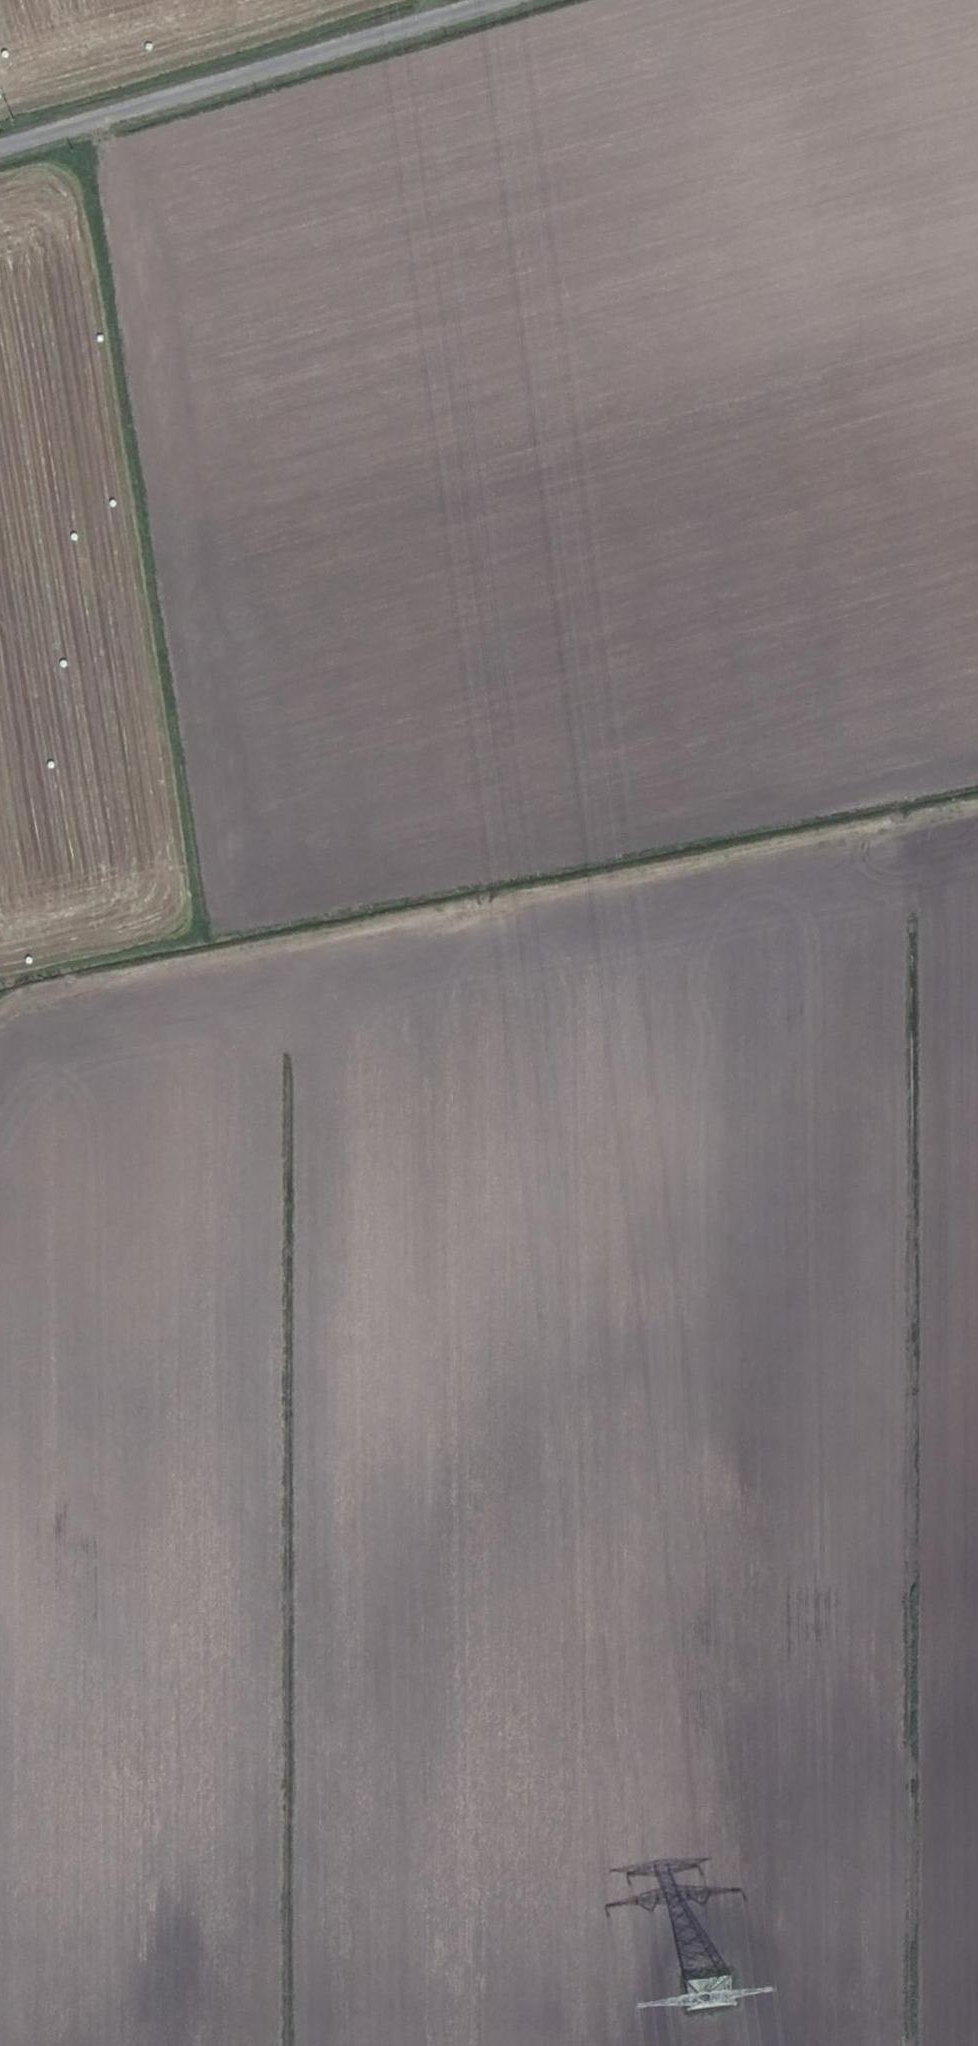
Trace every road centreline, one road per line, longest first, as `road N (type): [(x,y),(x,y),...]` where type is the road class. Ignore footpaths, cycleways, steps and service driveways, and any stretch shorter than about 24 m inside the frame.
road 1 (track): [(0,146),(496,0)]

